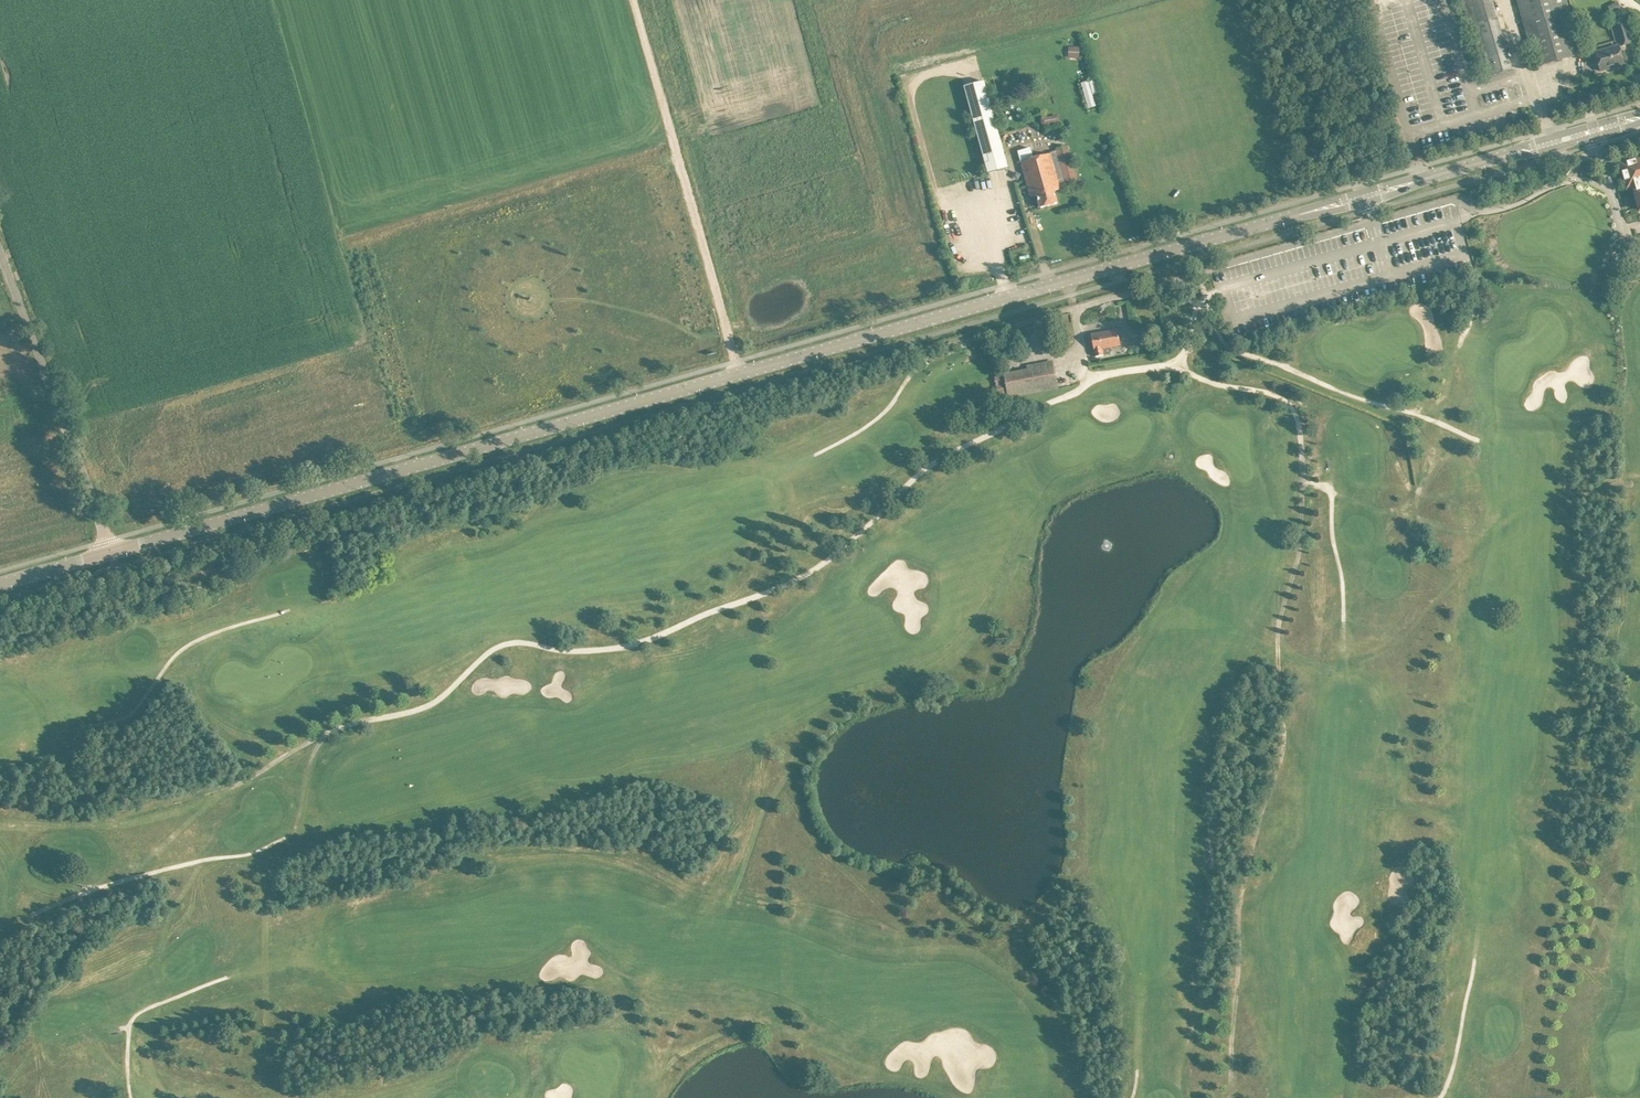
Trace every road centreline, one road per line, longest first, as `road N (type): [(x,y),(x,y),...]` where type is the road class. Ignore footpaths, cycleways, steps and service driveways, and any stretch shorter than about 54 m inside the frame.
road 1 (tertiary): [(112,553),(1639,117)]
road 2 (track): [(236,784),(343,727),(433,702),(500,645),(627,645),(805,576),(924,470),(1102,375),(1171,367),(1286,400),(1300,429),(1303,482)]
road 3 (track): [(1303,482),(1300,552),(1277,640),(1283,745),(1241,901),(1231,1097)]
road 4 (track): [(738,373),(634,0)]
road 5 (unclassified): [(112,553),(0,254)]

